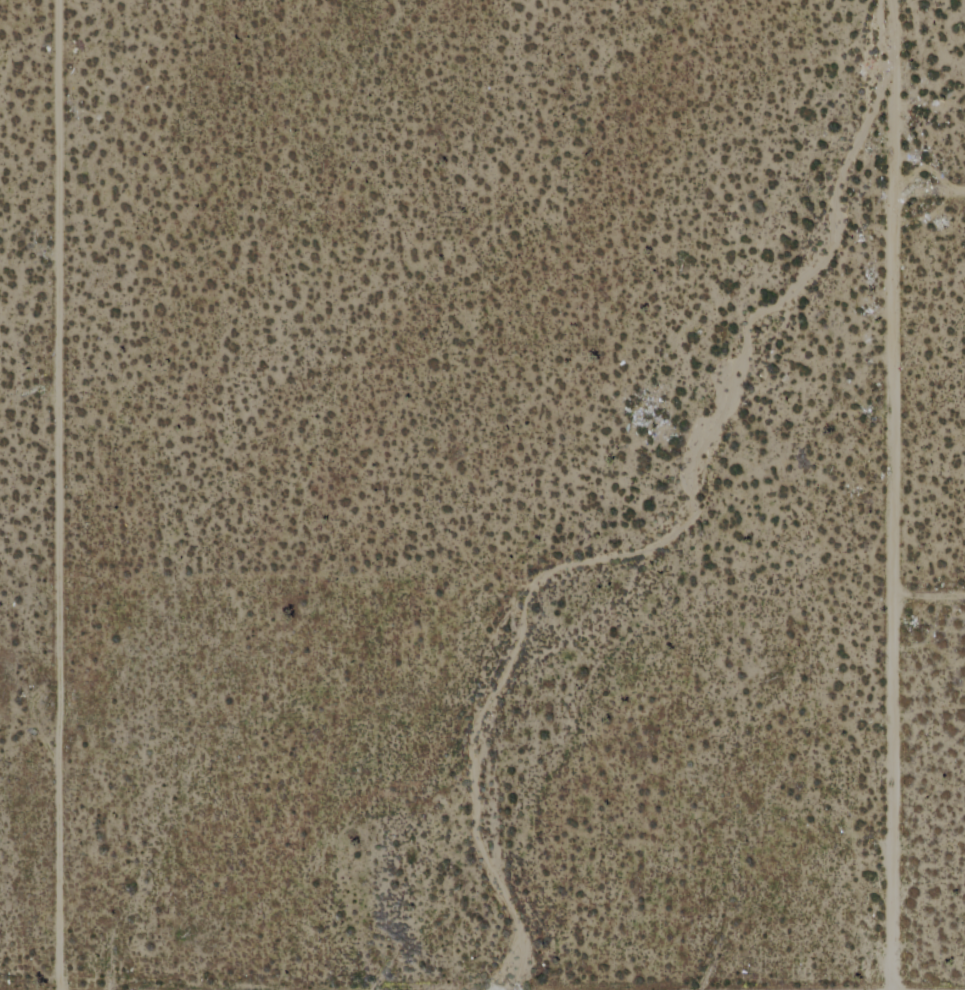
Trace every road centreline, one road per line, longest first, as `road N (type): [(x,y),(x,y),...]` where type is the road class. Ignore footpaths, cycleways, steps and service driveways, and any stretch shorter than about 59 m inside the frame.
road 1 (track): [(886,989),(896,596),(893,0)]

